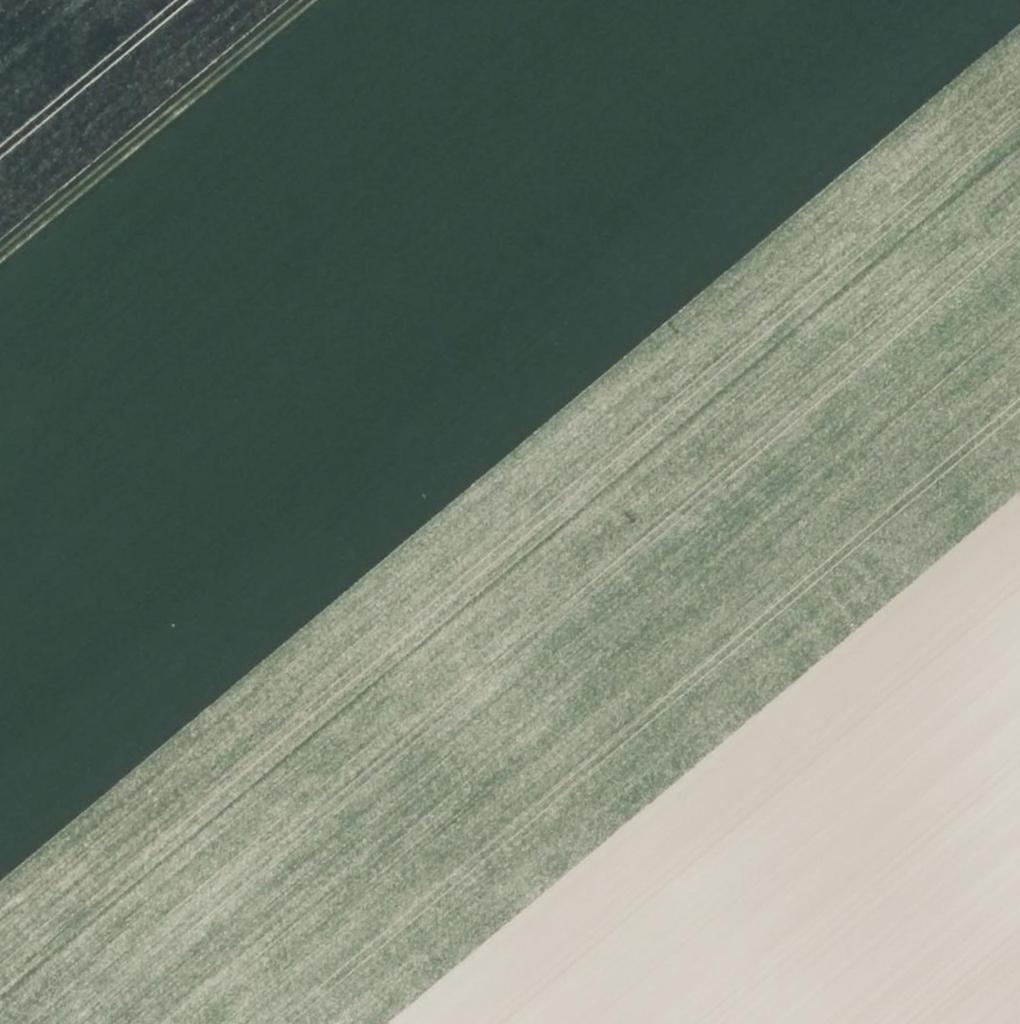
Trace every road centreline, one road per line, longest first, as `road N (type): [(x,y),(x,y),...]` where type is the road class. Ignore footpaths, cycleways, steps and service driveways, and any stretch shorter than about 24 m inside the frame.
road 1 (track): [(304,0),(0,257)]

